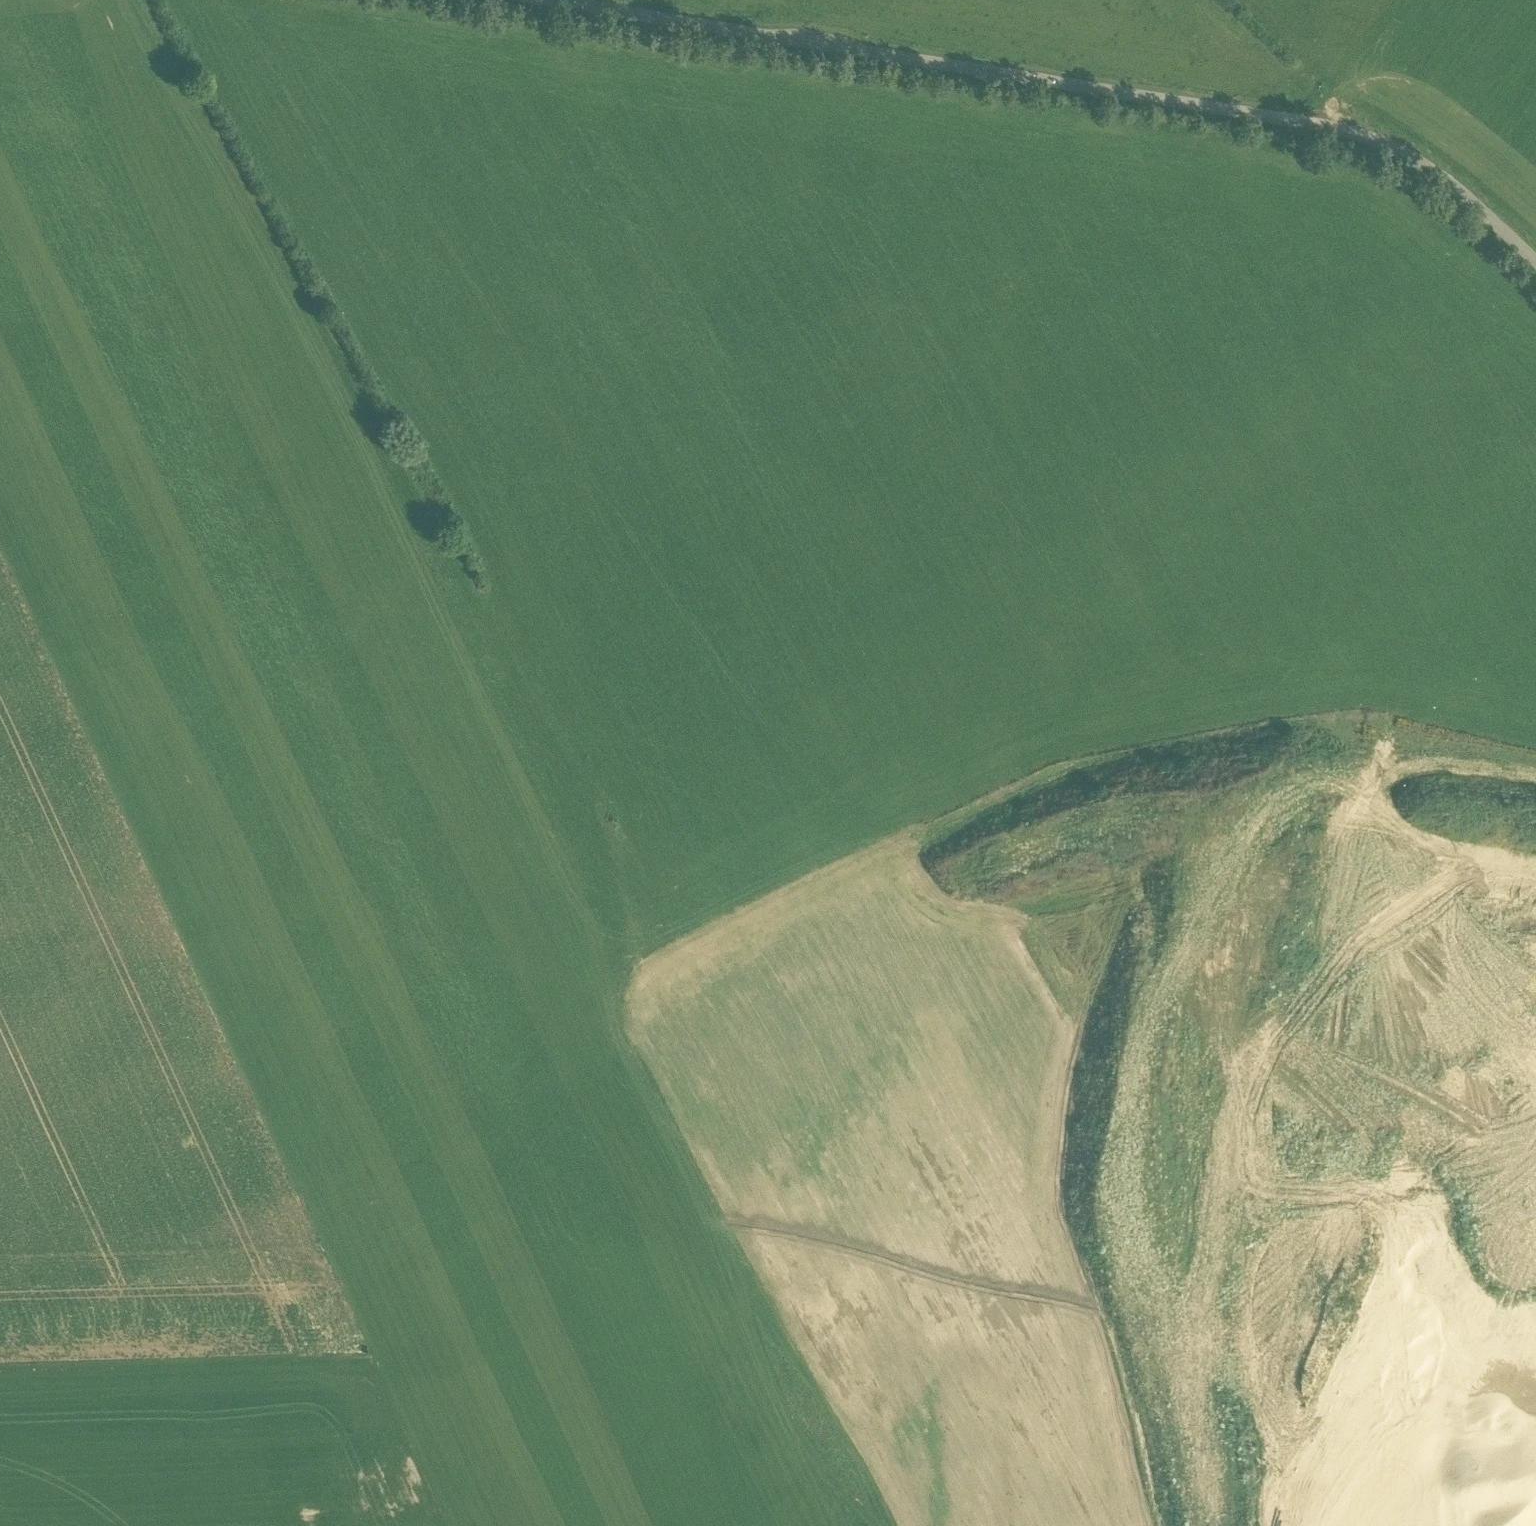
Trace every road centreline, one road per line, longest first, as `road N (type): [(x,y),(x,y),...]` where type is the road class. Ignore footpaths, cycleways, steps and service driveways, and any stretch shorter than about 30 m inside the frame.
road 1 (unclassified): [(1535,270),(1436,177),(1356,138),(509,0)]

